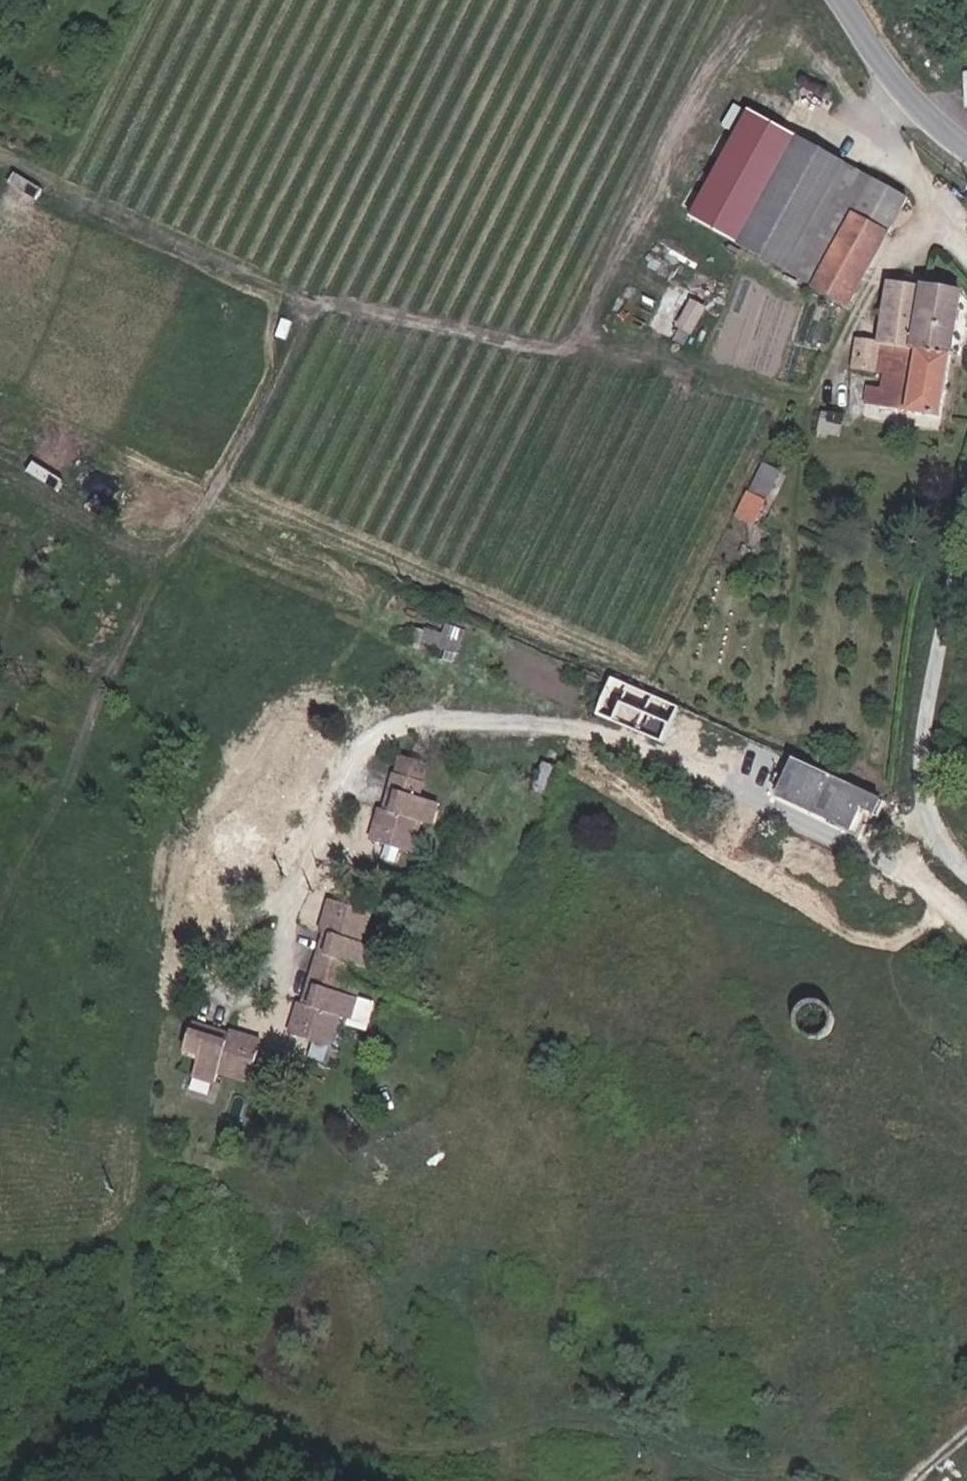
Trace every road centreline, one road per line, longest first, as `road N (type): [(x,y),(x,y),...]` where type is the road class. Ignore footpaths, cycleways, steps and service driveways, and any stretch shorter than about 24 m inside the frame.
road 1 (track): [(864,79),(934,239),(966,263)]
road 2 (tertiary): [(842,0),(864,79),(966,149)]

